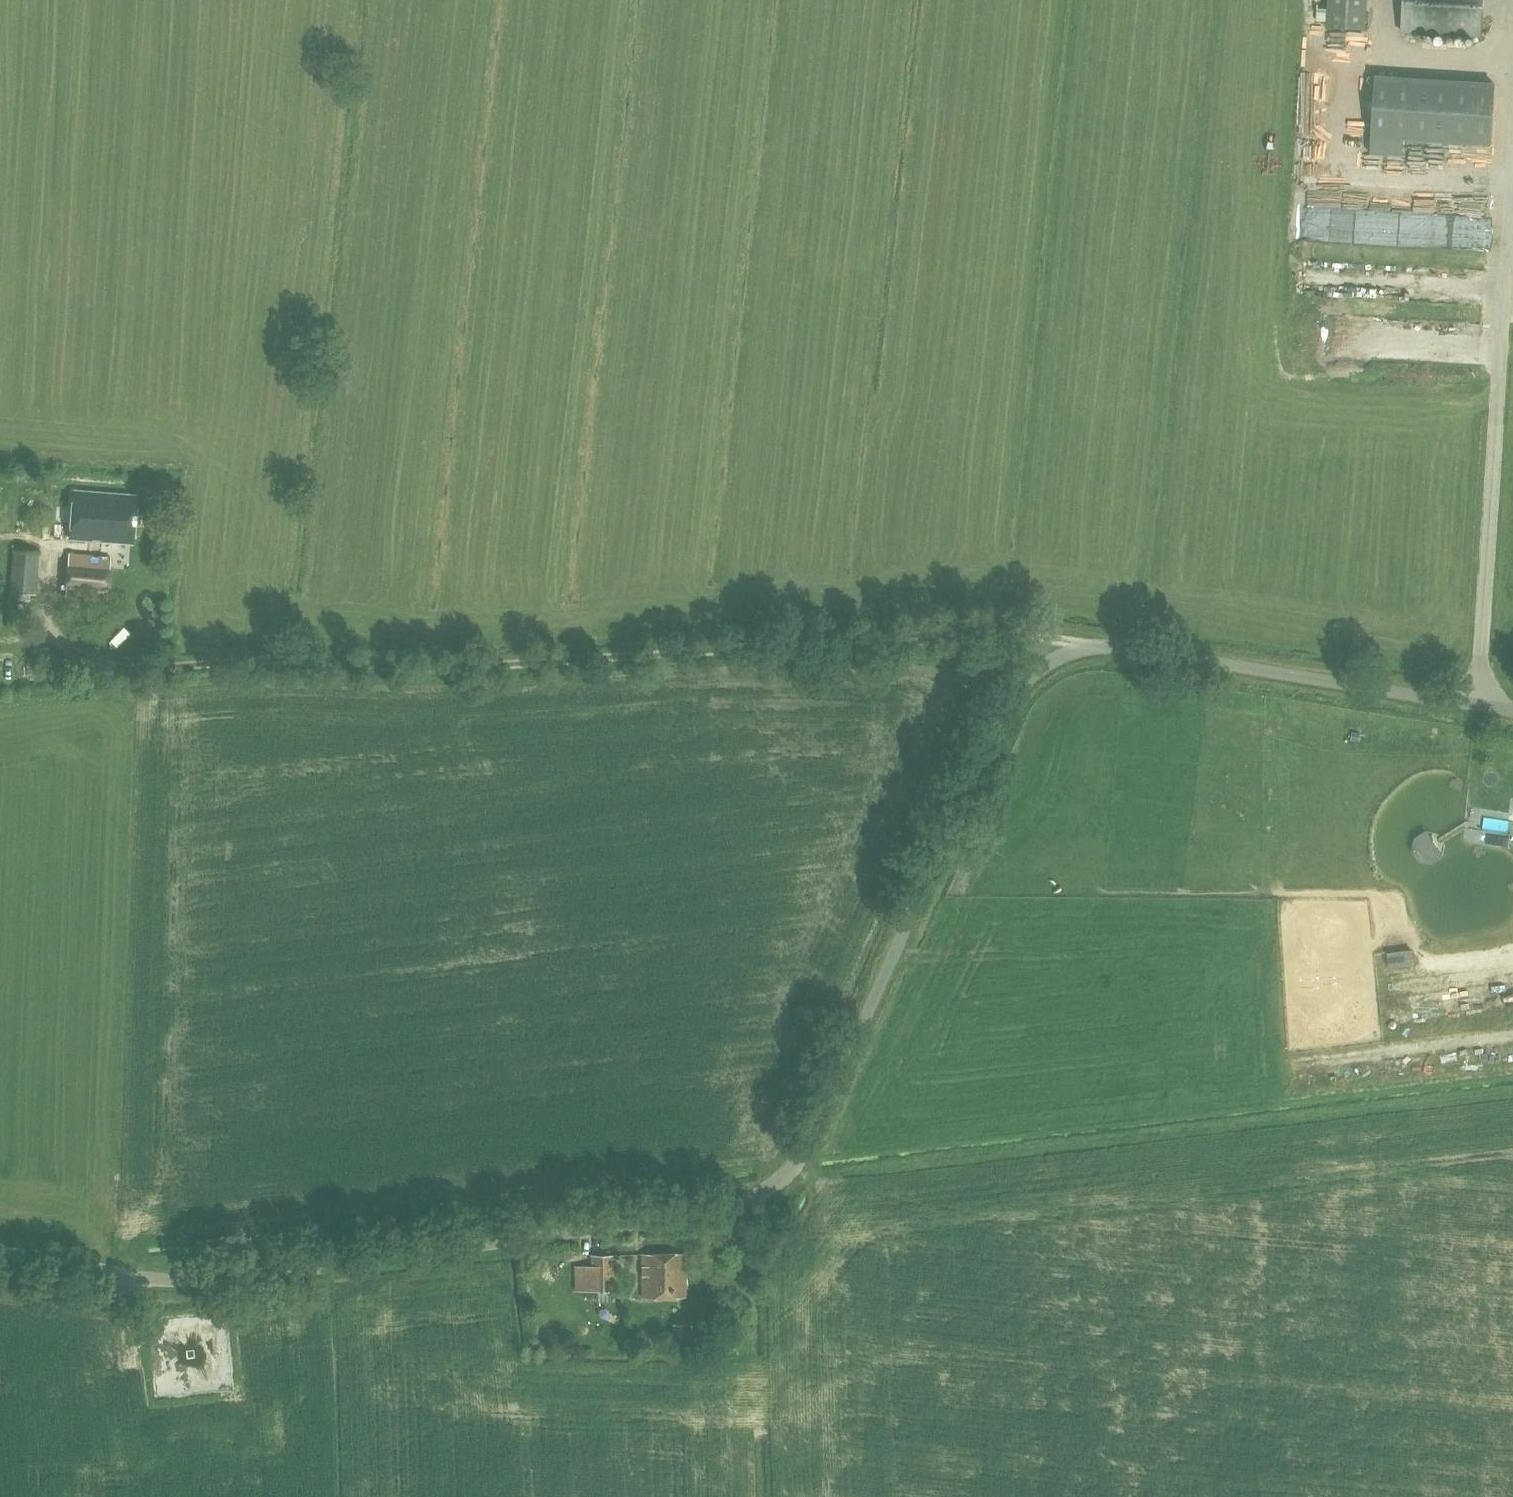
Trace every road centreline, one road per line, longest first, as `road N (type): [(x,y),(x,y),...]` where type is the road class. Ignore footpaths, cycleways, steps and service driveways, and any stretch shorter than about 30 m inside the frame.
road 1 (unclassified): [(0,1255),(193,1282),(719,1213),(783,1182),(803,1156),(1003,713),(1038,673),(1086,650),(1116,647),(1512,710)]

